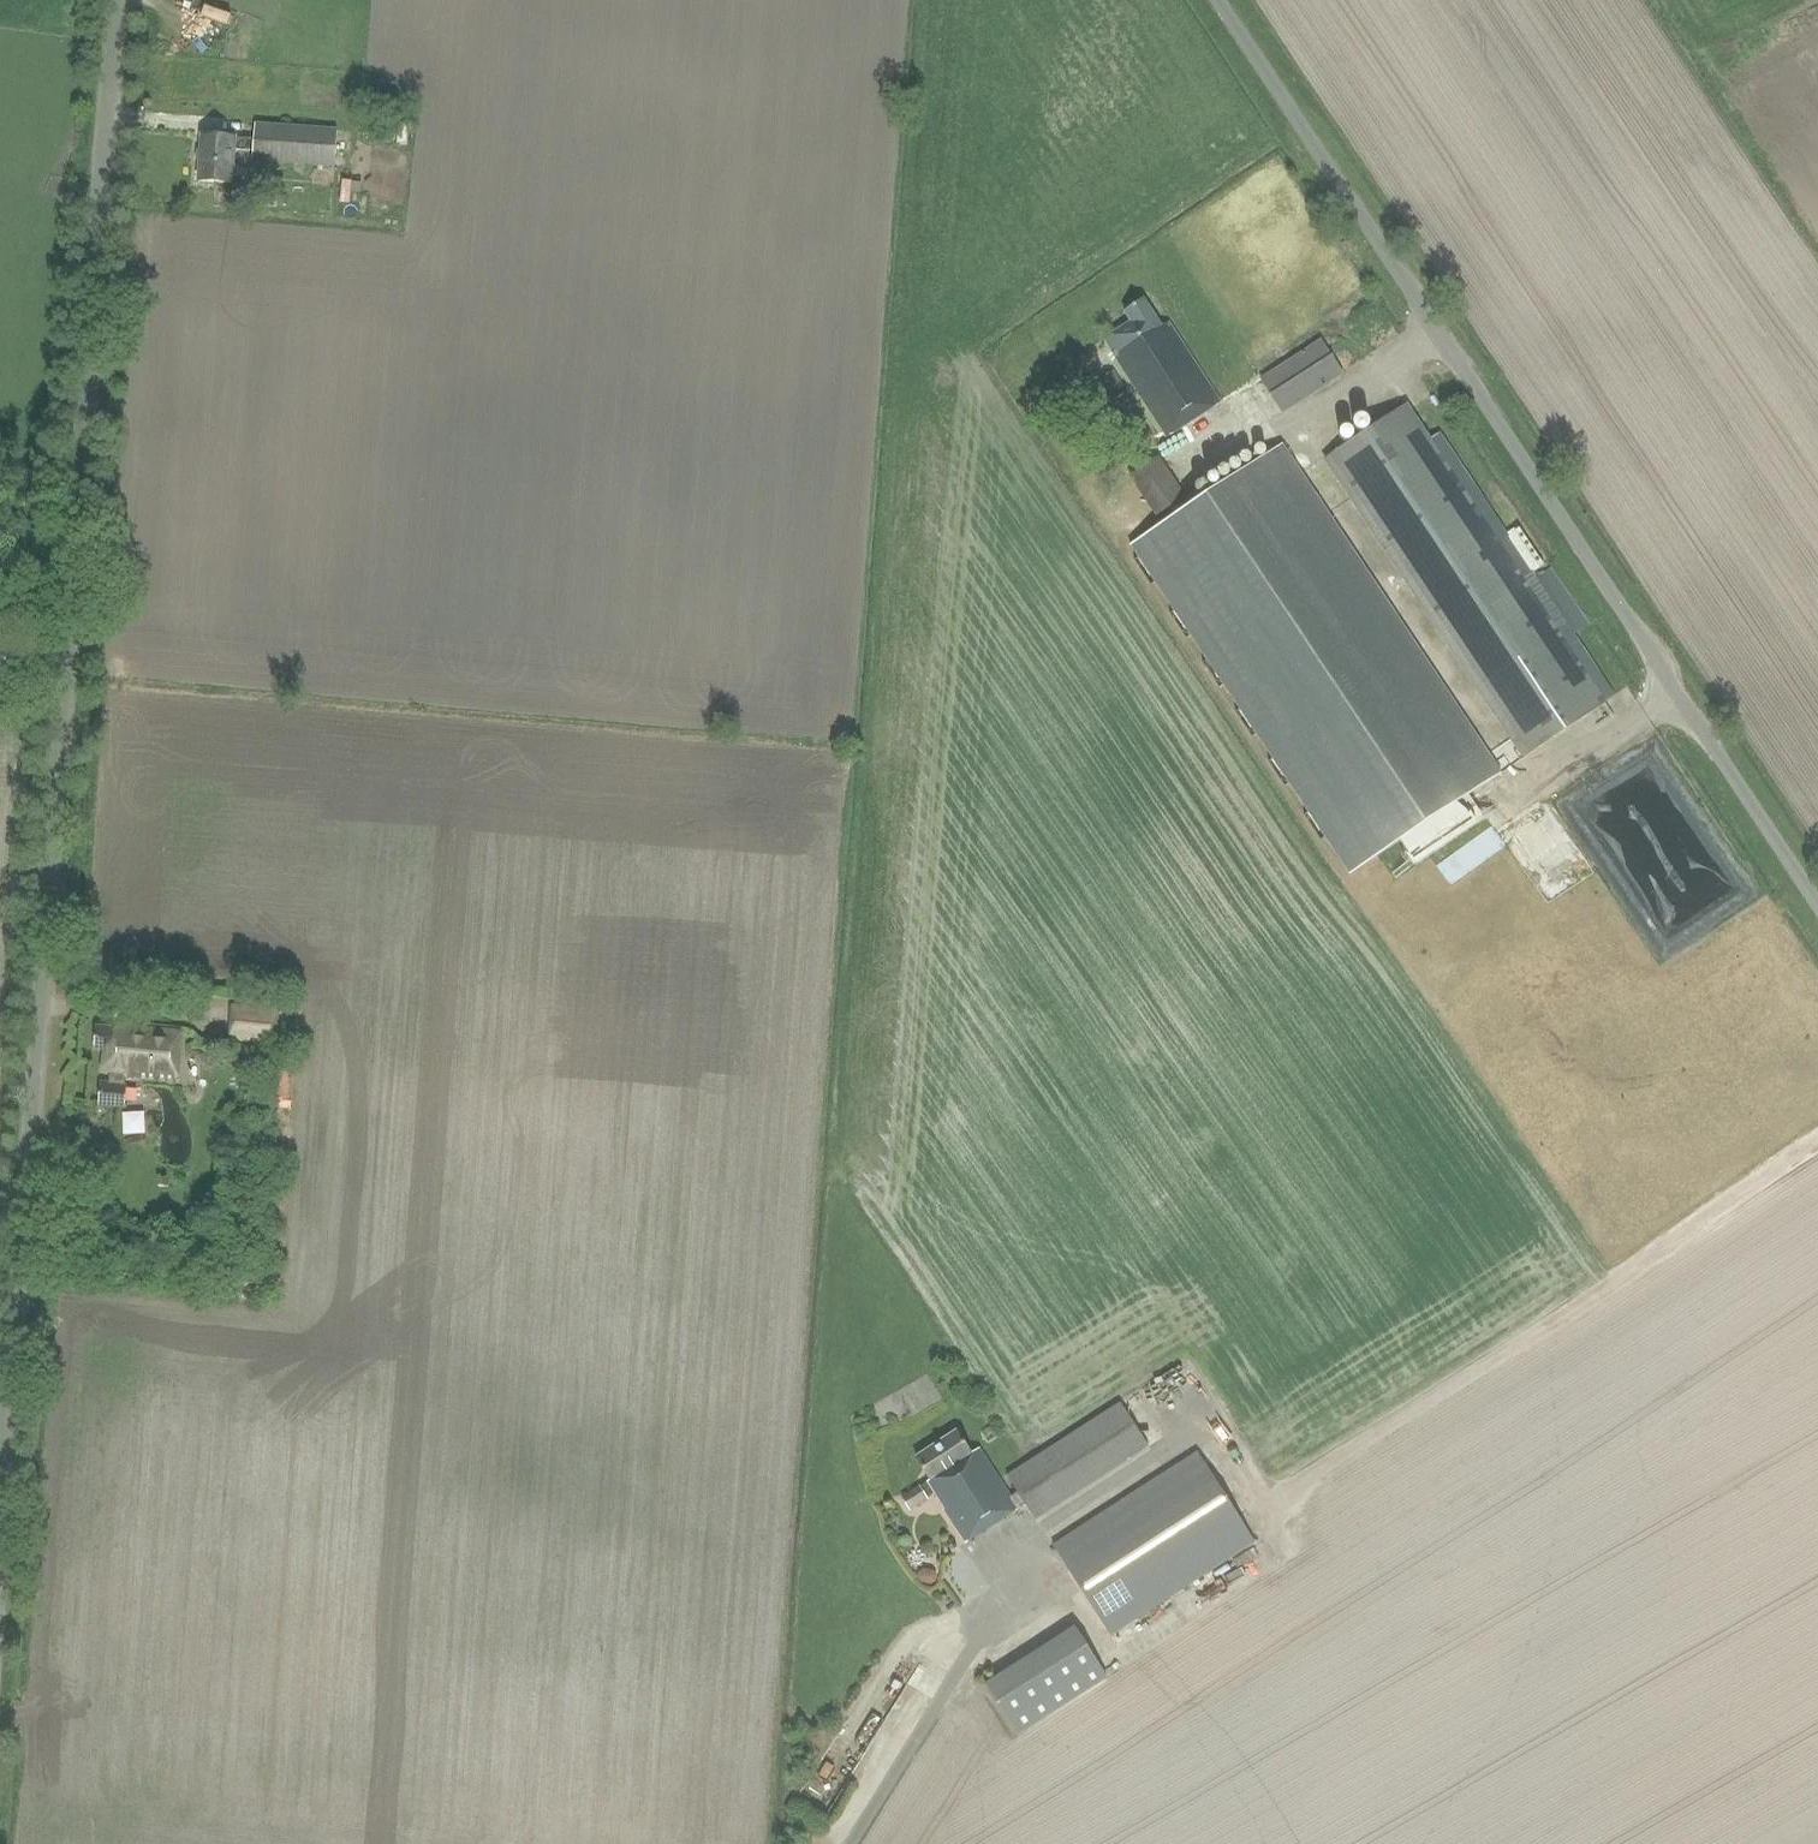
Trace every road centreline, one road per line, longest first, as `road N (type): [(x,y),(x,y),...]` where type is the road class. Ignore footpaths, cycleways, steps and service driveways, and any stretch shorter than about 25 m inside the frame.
road 1 (unclassified): [(0,1505),(116,0)]
road 2 (unclassified): [(1817,904),(1216,0)]
road 3 (track): [(1296,1491),(1343,1451),(1621,1282),(1817,1144)]

